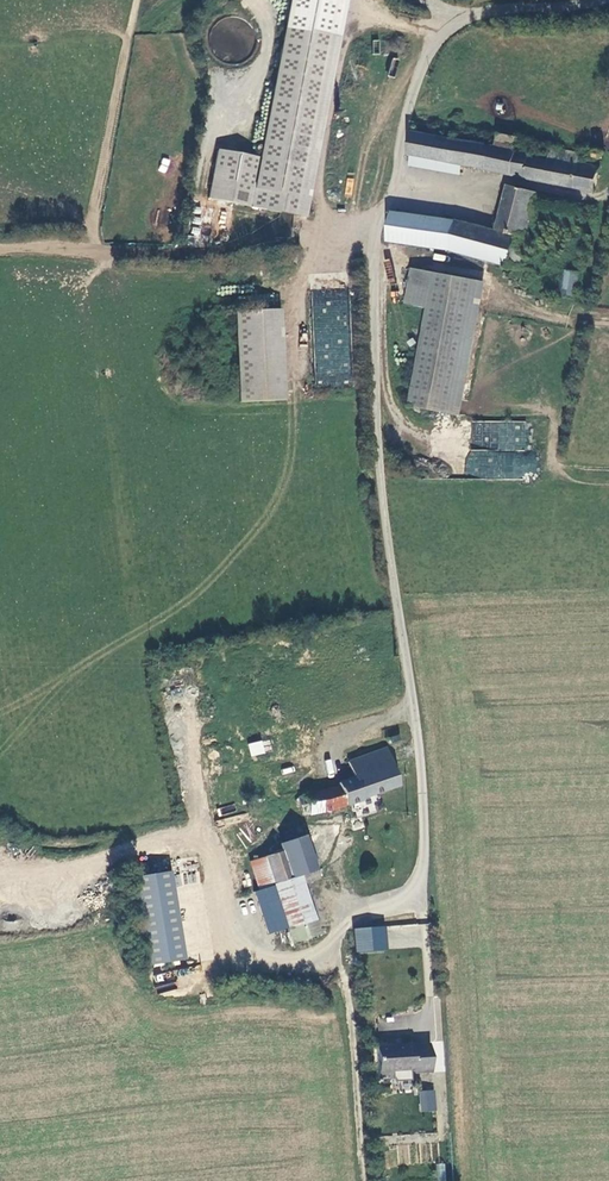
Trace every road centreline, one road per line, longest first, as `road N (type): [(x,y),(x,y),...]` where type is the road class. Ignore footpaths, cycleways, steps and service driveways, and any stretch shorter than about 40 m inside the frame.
road 1 (unclassified): [(598,0),(466,18),(431,50),(375,242),(383,508),(424,811),(418,889)]
road 2 (track): [(338,934),(334,956),(349,1004),(362,1180)]

